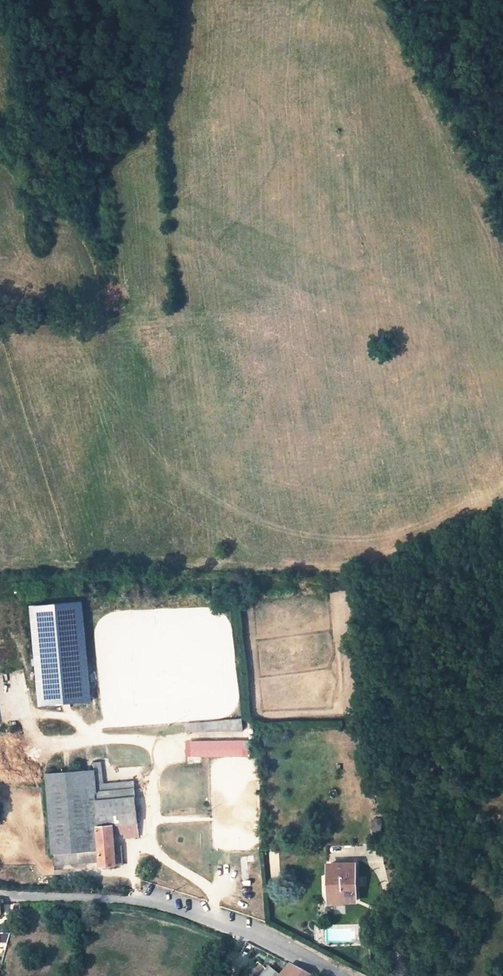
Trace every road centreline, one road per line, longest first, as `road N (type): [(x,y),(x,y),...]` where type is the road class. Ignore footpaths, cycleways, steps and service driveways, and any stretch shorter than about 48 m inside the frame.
road 1 (unclassified): [(329,975),(224,926),(143,901),(0,895)]

